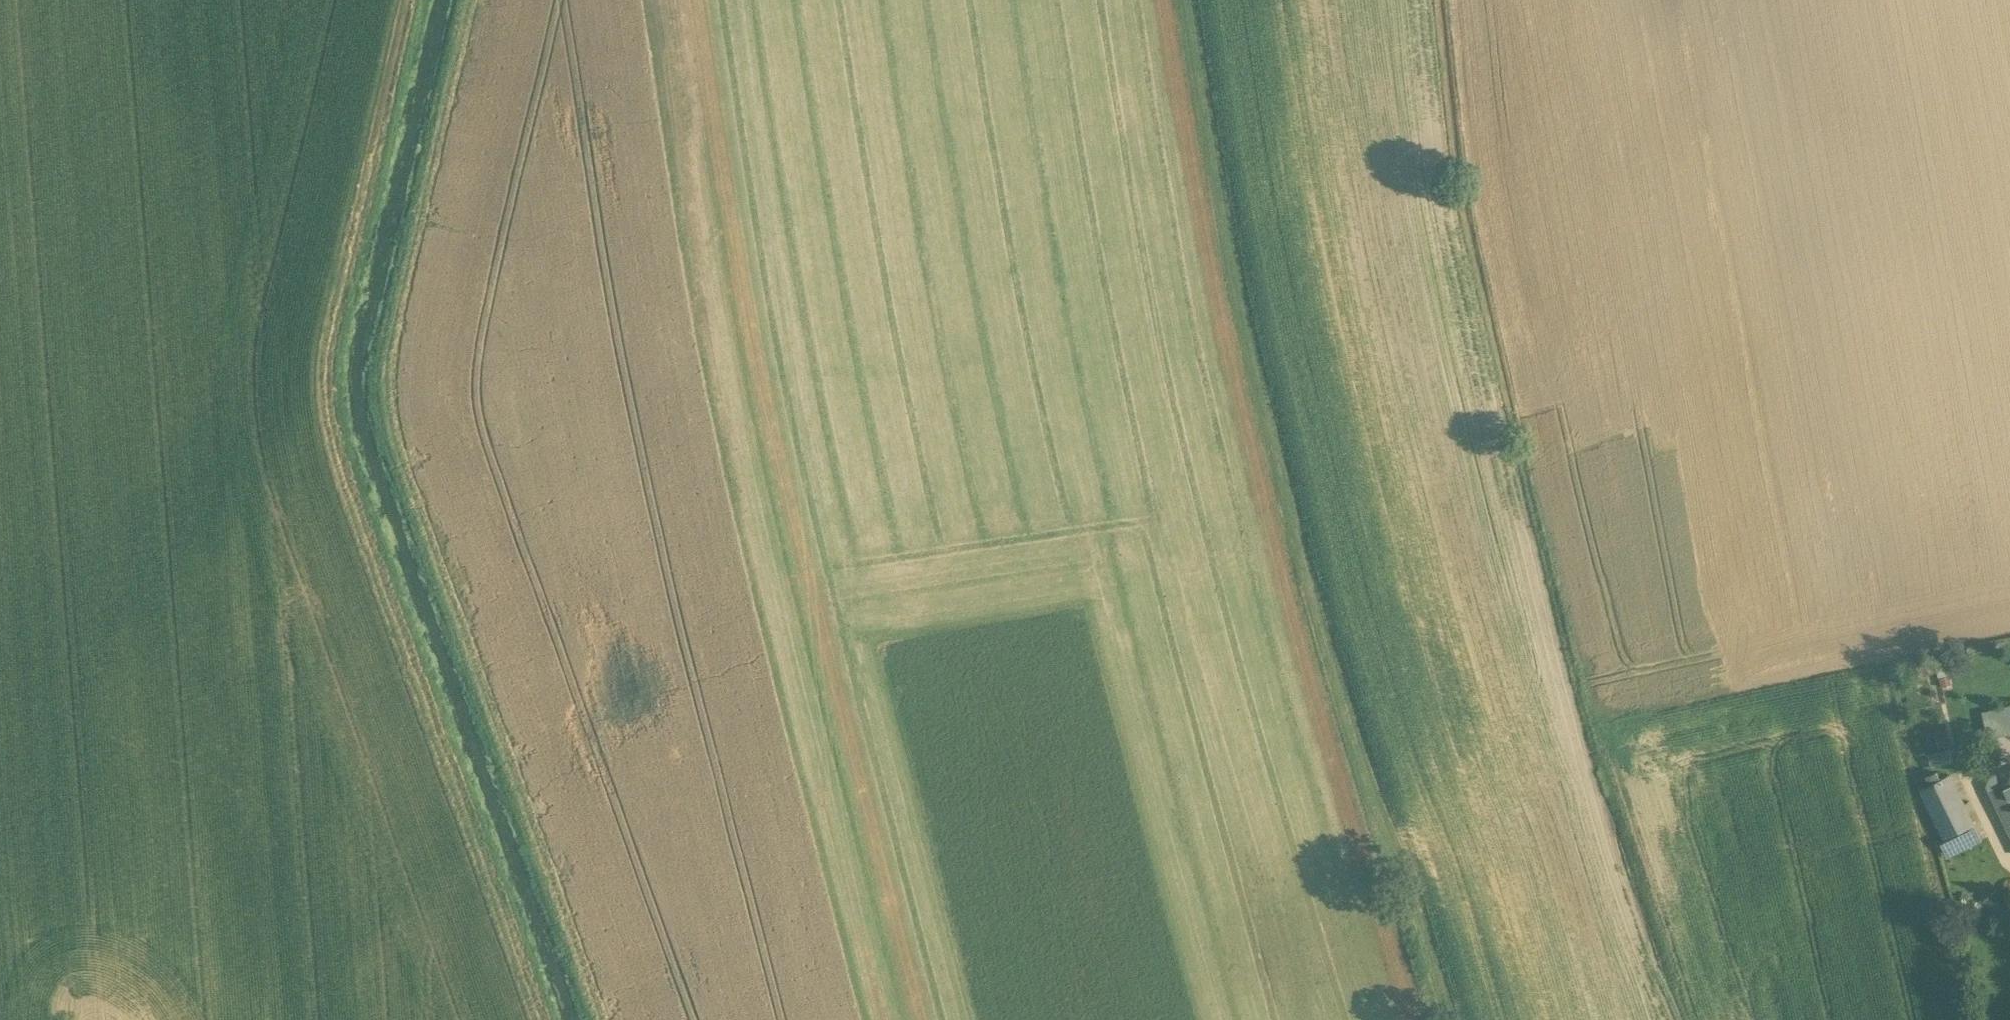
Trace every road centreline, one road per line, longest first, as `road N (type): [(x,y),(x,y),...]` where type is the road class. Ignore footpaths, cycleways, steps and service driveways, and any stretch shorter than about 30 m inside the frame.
road 1 (track): [(1189,0),(1211,154),(1299,557),(1447,1019)]
road 2 (track): [(2009,753),(1978,777),(2009,855)]

